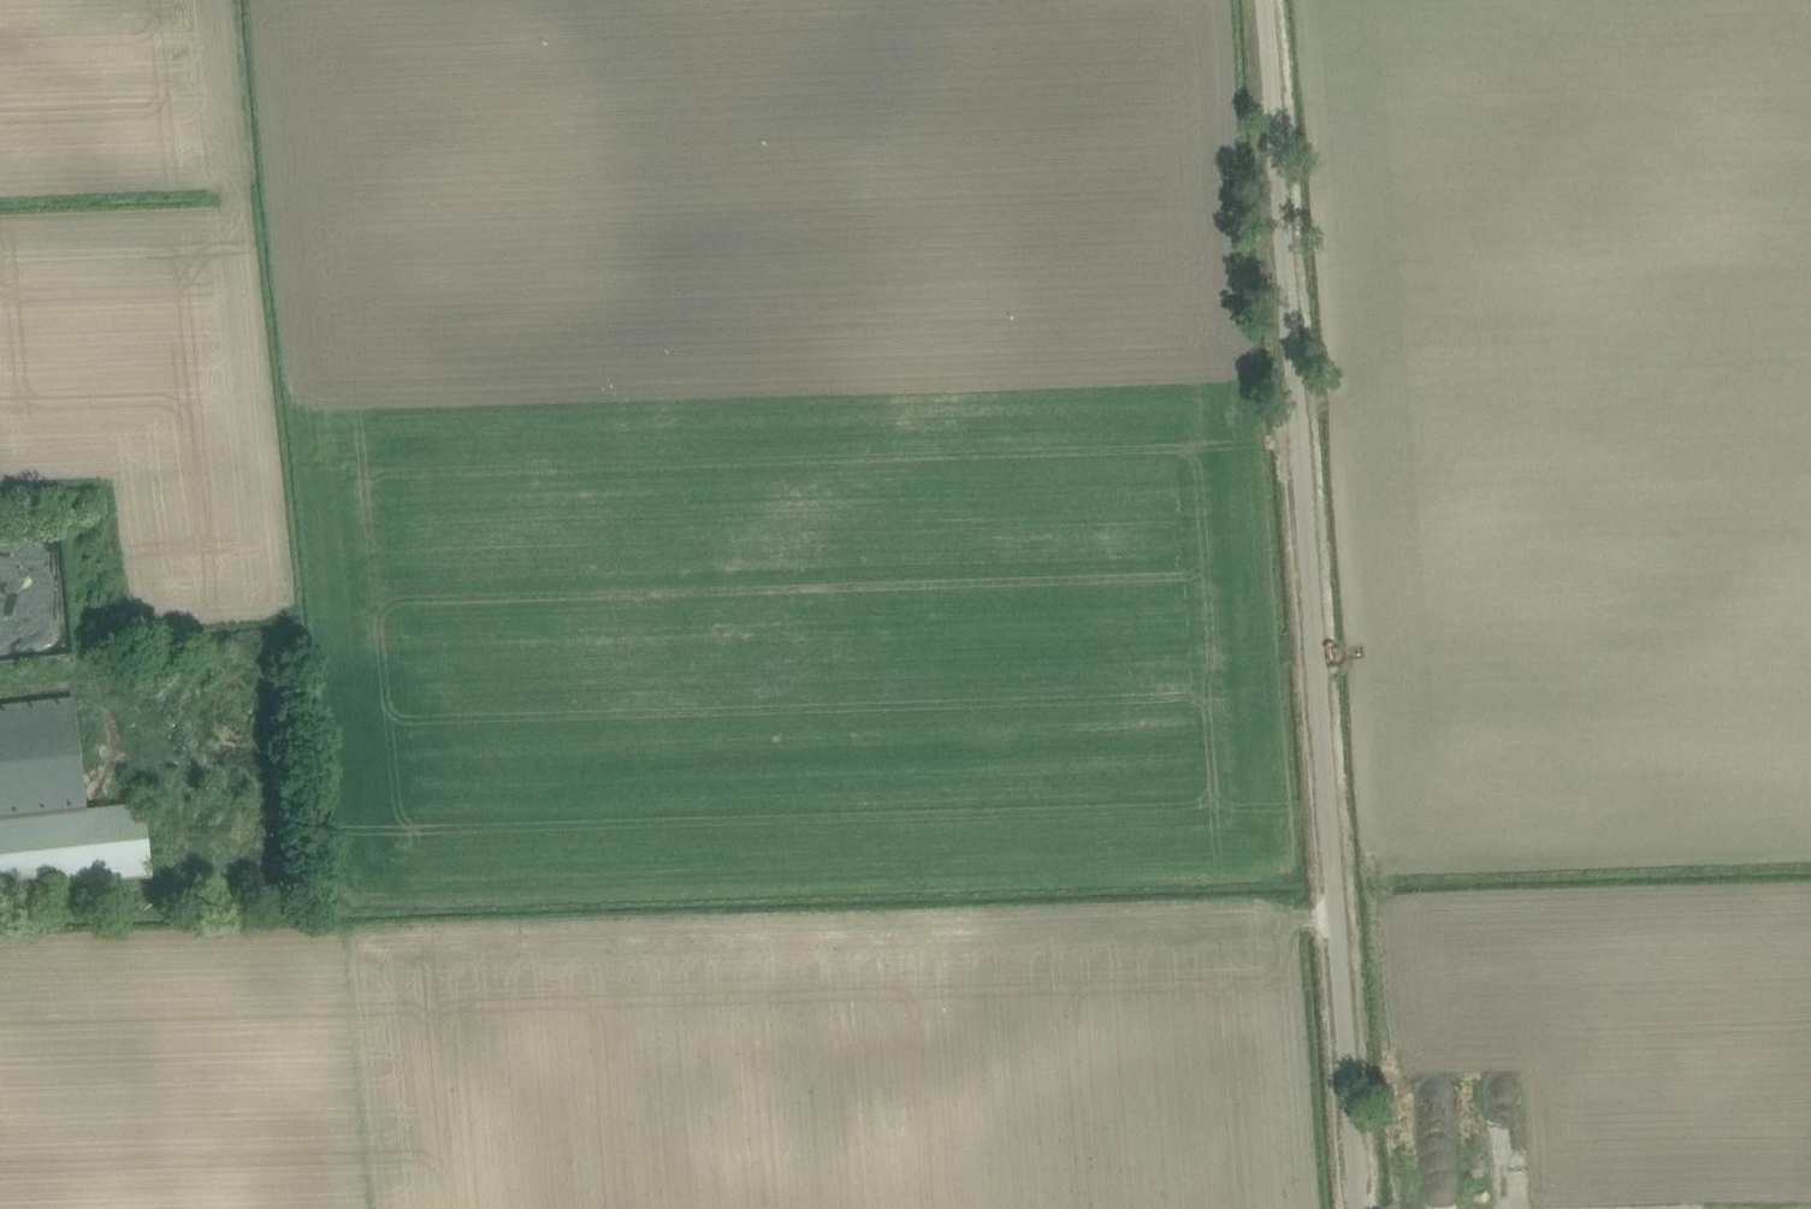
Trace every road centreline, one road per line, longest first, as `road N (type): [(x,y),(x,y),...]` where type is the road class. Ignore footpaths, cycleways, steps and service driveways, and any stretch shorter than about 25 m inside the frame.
road 1 (unclassified): [(1339,1208),(1247,0)]

